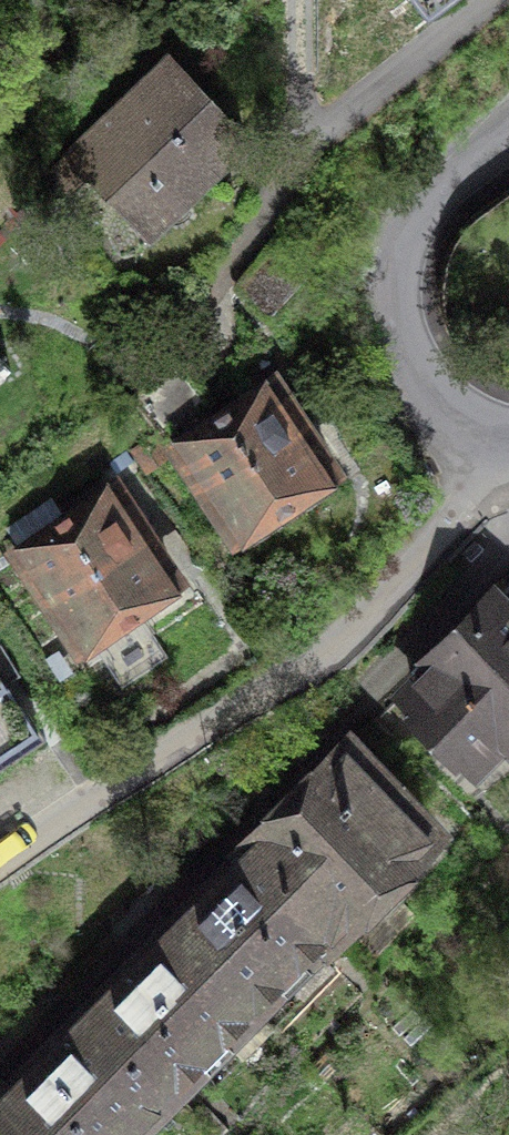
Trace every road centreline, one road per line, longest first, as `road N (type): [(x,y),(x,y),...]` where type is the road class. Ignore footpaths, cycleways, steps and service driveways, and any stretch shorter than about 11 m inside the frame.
road 1 (residential): [(495,461),(470,506),(332,650),(0,866)]
road 2 (residential): [(495,461),(421,379),(408,346),(403,281),(426,218),(508,142)]

